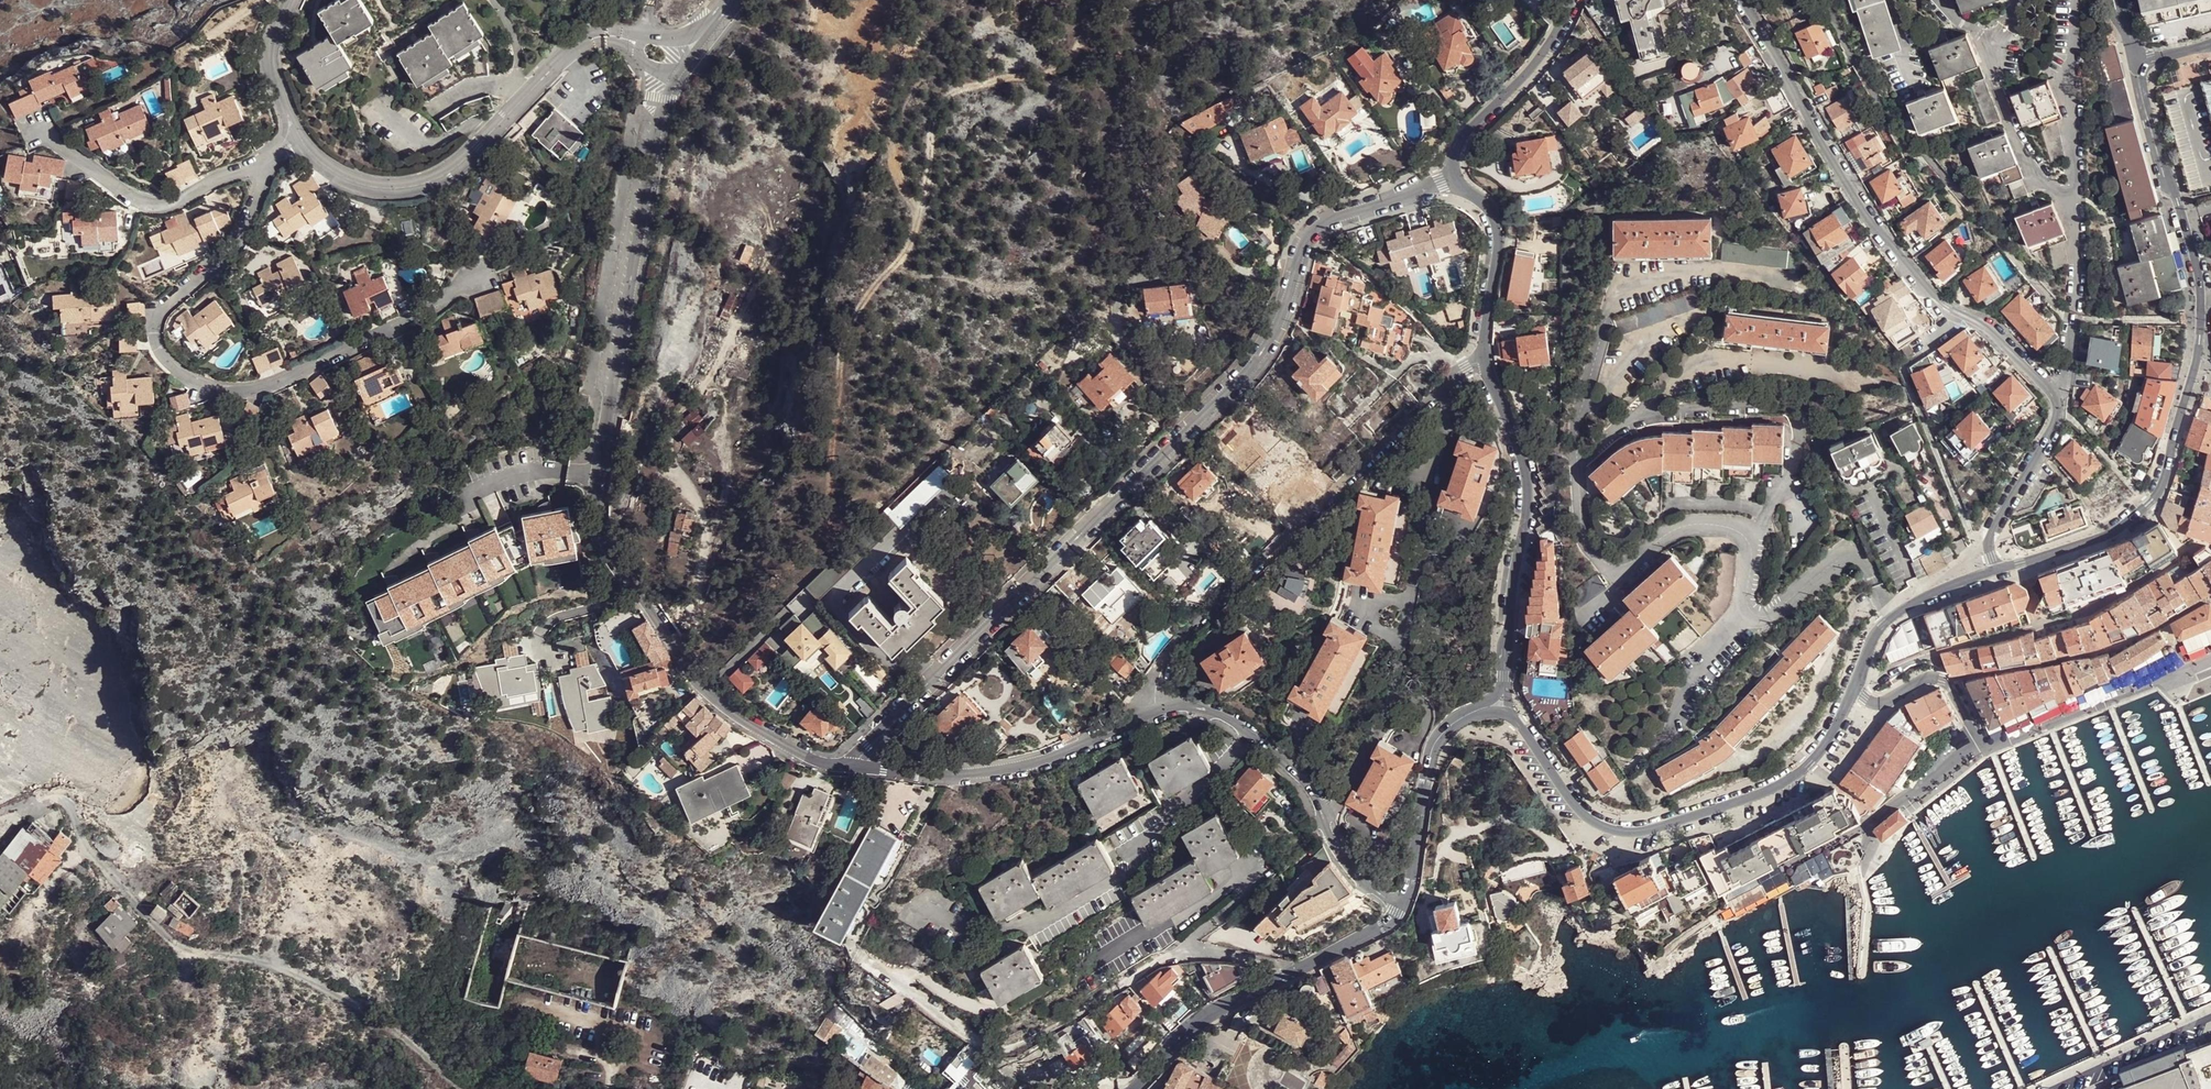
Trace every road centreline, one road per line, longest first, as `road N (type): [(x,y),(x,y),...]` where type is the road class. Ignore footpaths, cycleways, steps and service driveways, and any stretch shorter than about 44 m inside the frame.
road 1 (track): [(1151,0),(1100,20),(1069,62),(976,85),(936,113),(920,212),(903,261),(845,324),(828,530),(817,553),(735,612),(687,662)]
road 2 (residential): [(1455,178),(1327,220),(1311,233),(1277,326),(1243,375),(851,766)]
road 3 (residential): [(1996,570),(2100,538),(2150,505),(2192,378),(2201,322),(2196,262),(2136,63)]
road 4 (residential): [(476,277),(402,320),(239,392),(203,386),(165,346),(164,313),(242,237),(266,172)]
road 5 (residential): [(1743,0),(1861,206),(1935,295),(1994,334),(2053,394)]
road 6 (residential): [(1157,707),(1155,685),(1175,644),(1437,392),(1483,361)]
road 7 (residential): [(1512,717),(1584,816),(1627,833),(1746,799),(1796,775),(1824,747),(1853,689)]
road 8 (residential): [(598,477),(658,118),(680,72)]
road 9 (residential): [(851,766),(805,757),(706,691),(612,551),(599,519),(598,477)]
road 10 (residential): [(1402,905),(1365,885),(1338,848),(1315,792),(1269,744),(1226,716),(1192,706),(1157,707)]
road 11 (residential): [(568,54),(455,164),(423,181),(354,182),(299,137)]
road 12 (residential): [(1132,1088),(1203,1017),(1383,925),(1402,905)]
road 13 (residential): [(1483,361),(1525,500),(1505,675)]
road 14 (residential): [(1157,707),(1044,762),(970,776),(851,766)]
road 15 (track): [(1311,233),(1170,125),(1093,28)]
road 16 (track): [(717,15),(786,43),(842,78),(874,116),(920,212)]
road 17 (residential): [(39,132),(143,201),(171,202),(244,171),(266,172)]
road 18 (residential): [(1986,752),(2179,667),(2191,672),(2210,663)]
road 19 (residential): [(1571,0),(1534,65),(1461,139),(1455,178)]
road 20 (residential): [(1402,905),(1435,742),(1474,712)]
road 21 (residential): [(2076,0),(2074,183),(2062,205)]
road 22 (residential): [(1455,178),(1489,210),(1497,230),(1483,361)]
road 23 (residential): [(1853,689),(1872,640),(1897,613),(1996,570)]
road 24 (residential): [(2053,394),(2053,425),(1992,530),(1996,570)]
road 25 (residential): [(1853,689),(1870,702),(1885,702),(1924,679),(1947,681),(1986,752)]
road 26 (residential): [(2062,205),(2006,117),(1992,71),(1997,44)]
road 27 (residential): [(299,137),(267,54),(290,0)]
road 28 (residential): [(466,496),(532,471),(598,477)]

